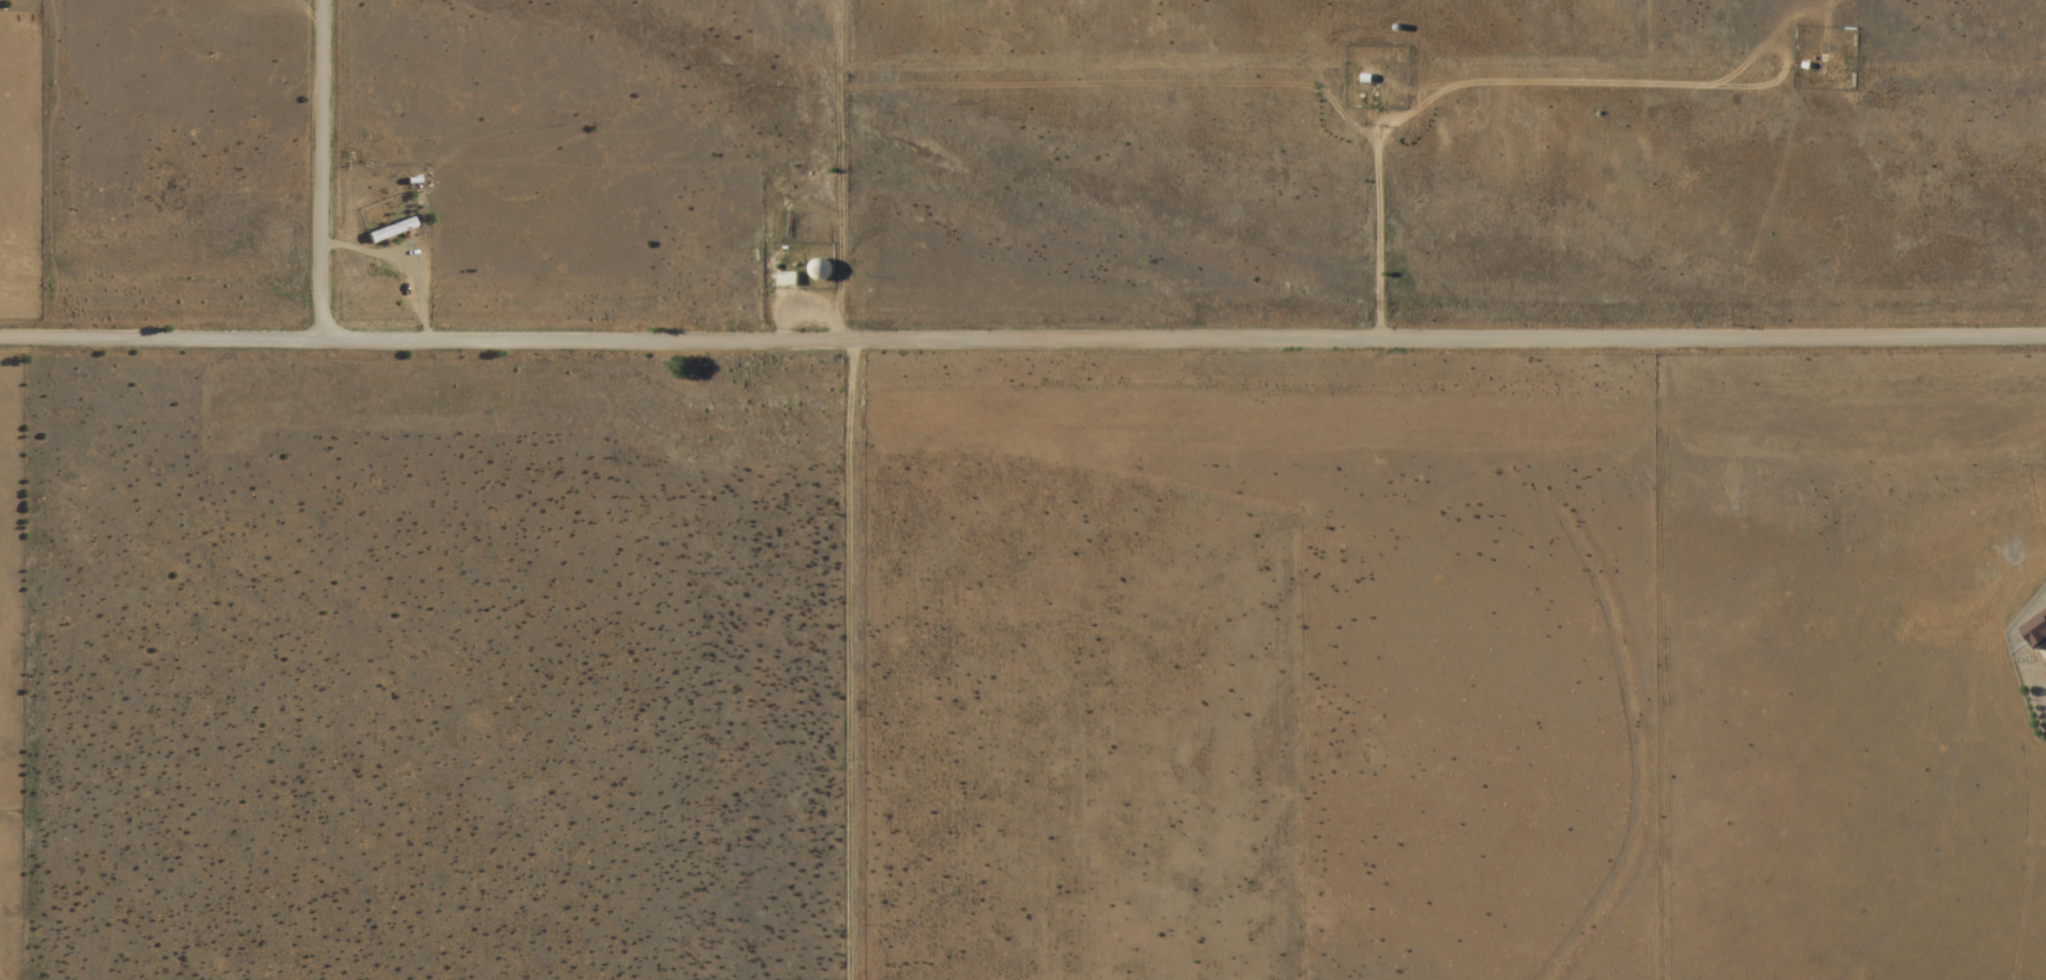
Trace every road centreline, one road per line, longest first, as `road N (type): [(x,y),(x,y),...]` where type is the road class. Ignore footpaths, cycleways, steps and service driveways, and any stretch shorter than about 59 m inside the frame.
road 1 (residential): [(2045,318),(0,338)]
road 2 (residential): [(320,338),(318,0)]

